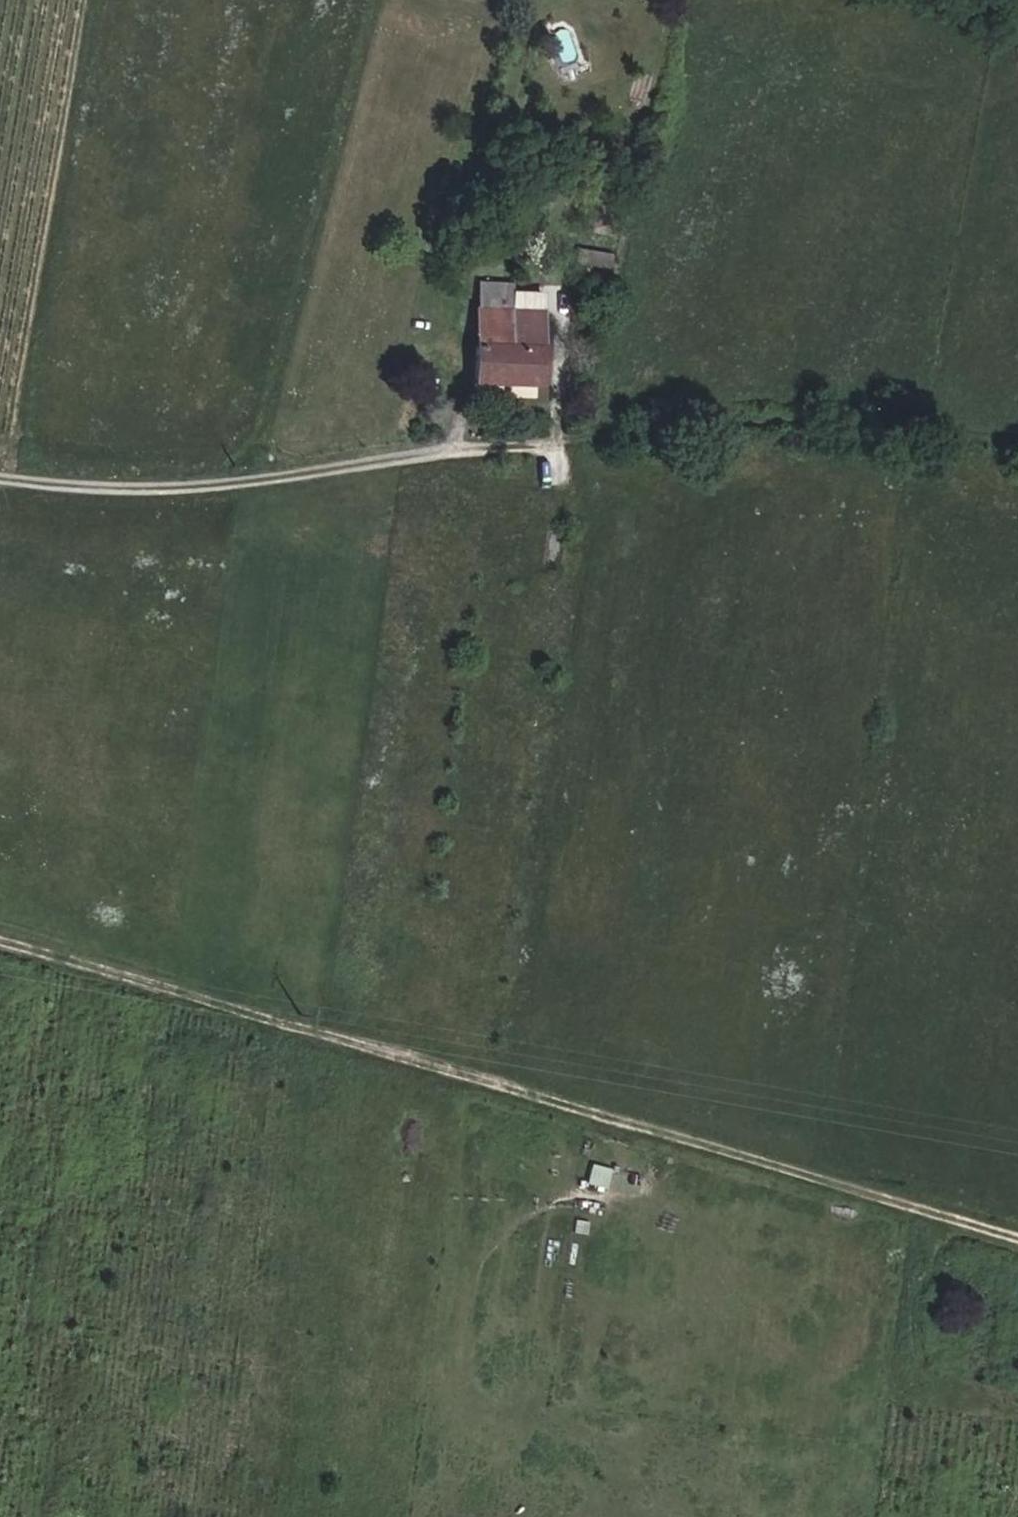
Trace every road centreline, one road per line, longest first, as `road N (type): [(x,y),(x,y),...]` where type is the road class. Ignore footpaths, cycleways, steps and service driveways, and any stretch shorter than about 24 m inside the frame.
road 1 (residential): [(0,479),(104,488),(209,486),(545,440)]

